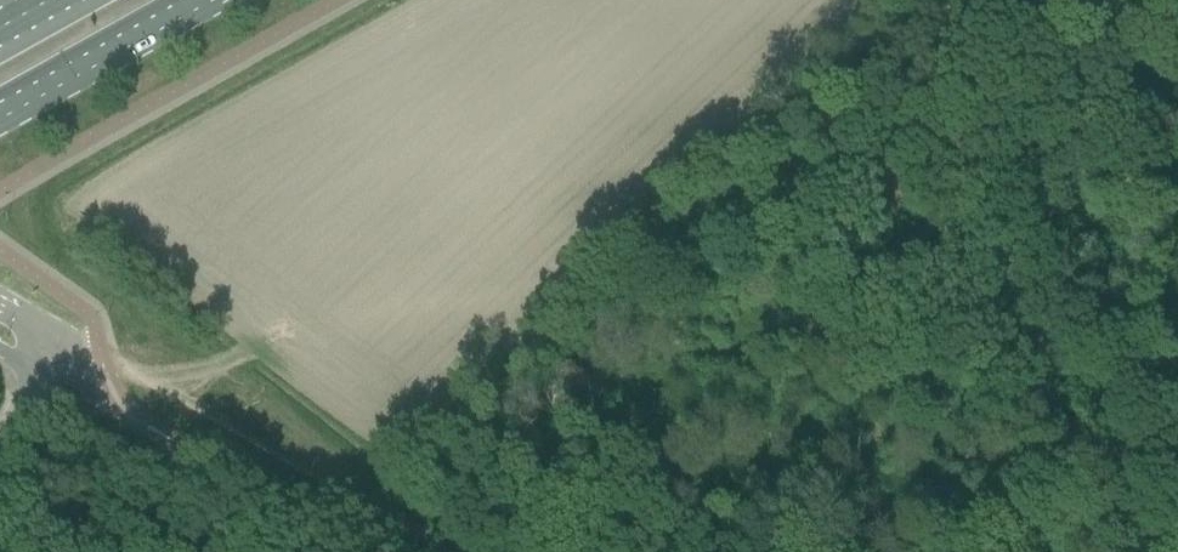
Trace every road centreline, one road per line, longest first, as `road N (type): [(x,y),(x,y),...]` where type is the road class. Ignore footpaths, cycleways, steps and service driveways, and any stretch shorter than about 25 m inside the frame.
road 1 (unclassified): [(367,551),(48,370)]
road 2 (secondary): [(0,120),(213,0)]

